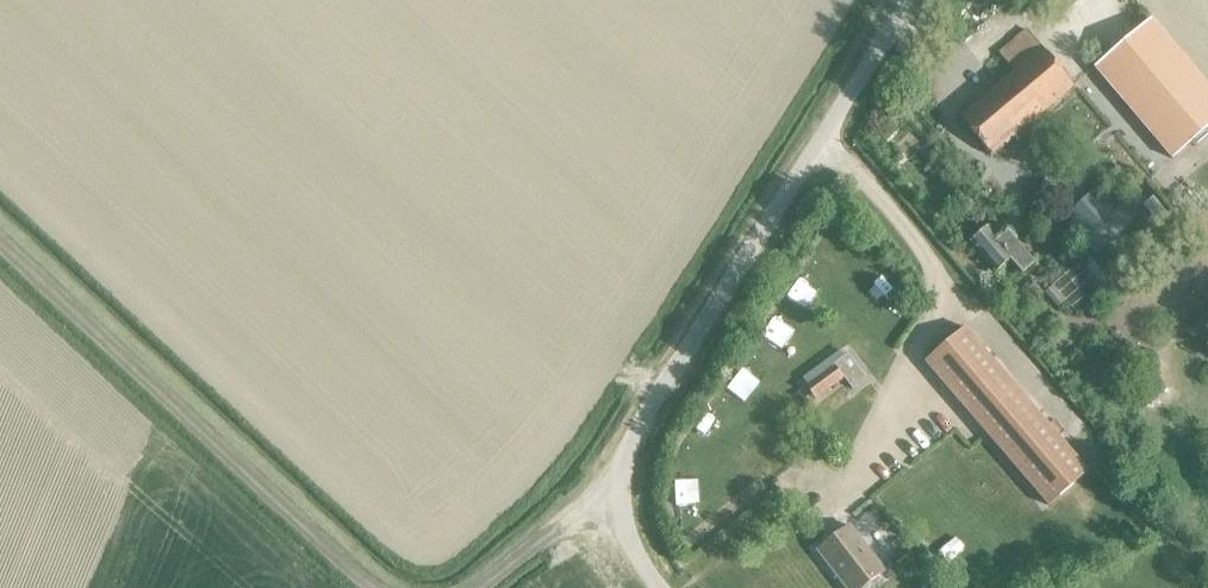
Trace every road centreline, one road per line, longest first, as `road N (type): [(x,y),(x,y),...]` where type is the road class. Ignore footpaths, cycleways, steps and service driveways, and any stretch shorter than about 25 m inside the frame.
road 1 (unclassified): [(622,504),(623,465),(649,408),(910,0)]
road 2 (unclassified): [(370,587),(0,244)]
road 3 (unclassified): [(622,504),(575,515),(483,587)]

